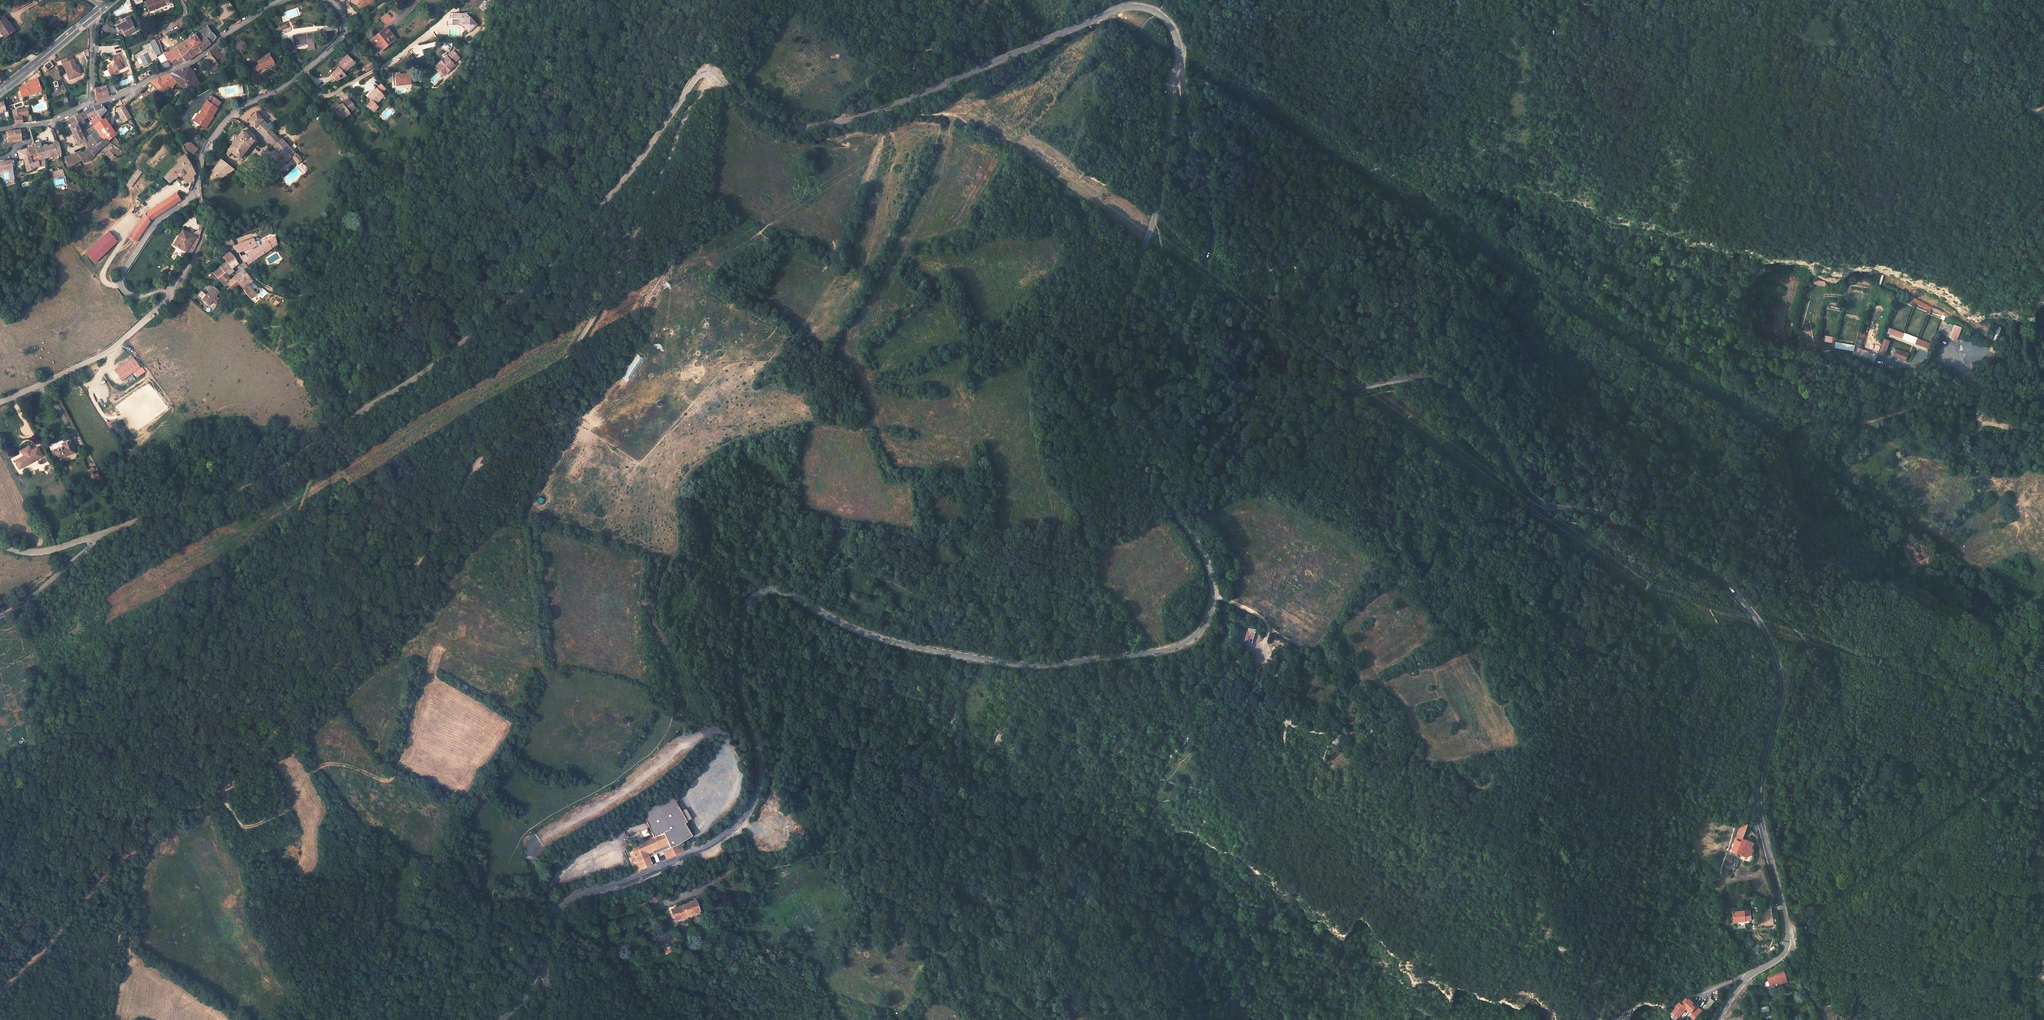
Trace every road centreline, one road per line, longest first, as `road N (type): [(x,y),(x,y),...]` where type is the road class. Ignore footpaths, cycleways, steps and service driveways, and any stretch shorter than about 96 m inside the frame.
road 1 (unclassified): [(496,1019),(533,981),(558,908),(707,845),(752,802),(759,755),(738,651),(755,596),(789,593),(883,639),(1014,664),(1151,652),(1187,641),(1205,623),(1213,595),(1208,563),(1120,423),(1106,374),(1111,334),(1162,189),(1178,71)]
road 2 (tertiary): [(1178,71),(1212,227),(1177,345),(1180,370),(1192,384),(1250,404),(1382,382),(1421,379),(1443,387),(1486,427),(1529,492),(1704,570),(1734,591),(1769,636),(1782,693),(1760,799),(1787,946),(1744,981),(1719,1019)]
road 3 (tertiary): [(1178,71),(1169,24),(1133,7),(886,109),(800,128),(763,120),(703,71),(545,266),(429,367),(260,480),(95,535)]
road 4 (track): [(705,84),(607,297),(559,371),(477,463),(396,600),(218,794)]
road 5 (track): [(1974,386),(1980,430),(1967,434),(1938,404),(1832,427),(1797,450),(1798,486),(1809,499),(1858,516),(1915,557)]
road 6 (track): [(1213,595),(1391,691),(1478,790)]
road 7 (track): [(744,859),(768,869),(827,853),(848,858),(902,937),(943,956),(956,994),(983,1019)]
road 8 (tertiary): [(197,191),(206,145),(229,117),(338,41),(344,20),(325,0)]
road 9 (track): [(559,48),(403,151),(350,170)]
road 10 (track): [(950,115),(931,183),(849,333)]
road 11 (track): [(869,115),(965,118),(1014,138),(1026,159),(1078,181)]
road 12 (tertiary): [(284,0),(192,62),(92,104)]
road 13 (track): [(382,785),(358,785),(322,767),(291,808),(243,830),(218,794)]
road 14 (tertiary): [(0,402),(114,348),(163,307),(168,289)]
road 15 (track): [(989,0),(839,122)]
road 16 (tertiary): [(168,289),(135,298),(121,288),(121,274),(154,226),(197,191)]
road 17 (unclassified): [(0,616),(95,535)]
road 18 (track): [(129,852),(50,945)]

